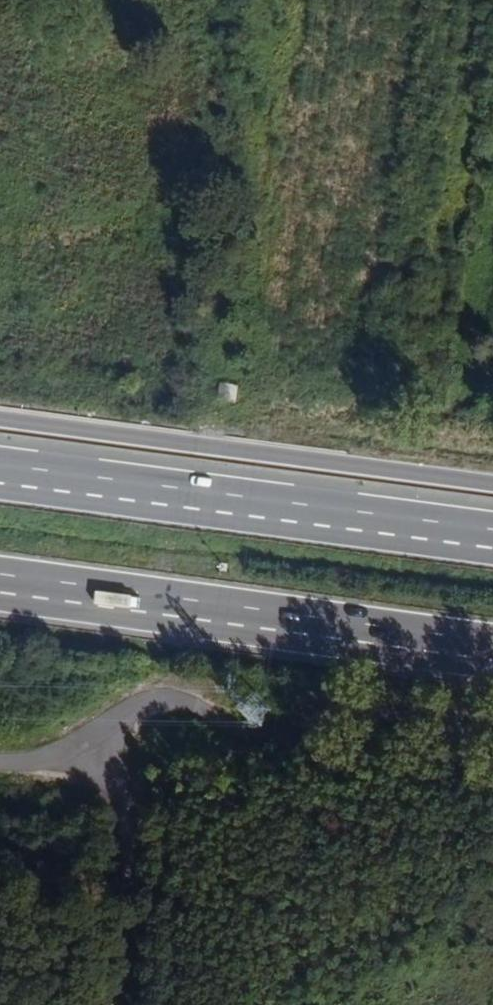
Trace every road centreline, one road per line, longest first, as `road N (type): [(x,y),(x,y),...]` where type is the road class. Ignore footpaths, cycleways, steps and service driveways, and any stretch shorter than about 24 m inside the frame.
road 1 (trunk): [(492,542),(0,474)]
road 2 (trunk): [(492,487),(0,422)]
road 3 (trunk): [(0,583),(492,644)]

